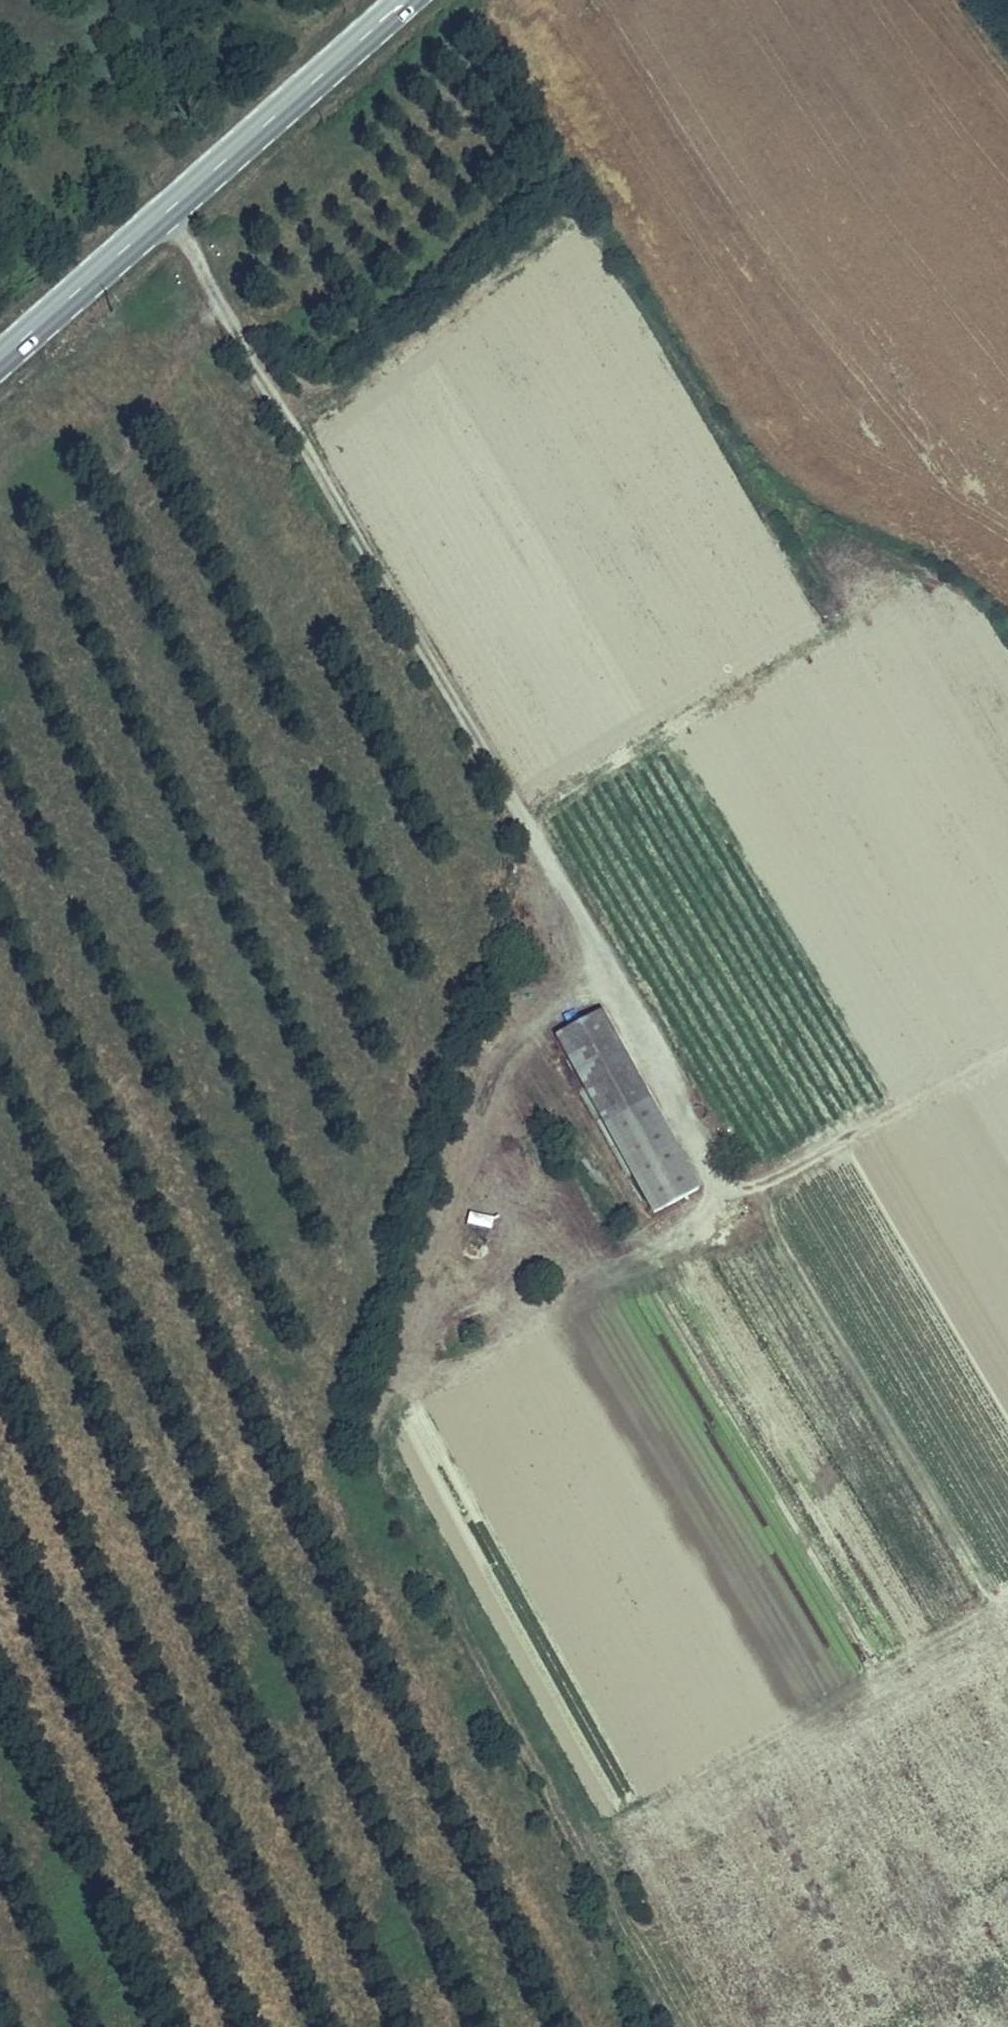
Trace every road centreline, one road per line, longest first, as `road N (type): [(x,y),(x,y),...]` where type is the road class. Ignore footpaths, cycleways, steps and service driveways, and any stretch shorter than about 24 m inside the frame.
road 1 (secondary): [(405,0),(0,363)]

